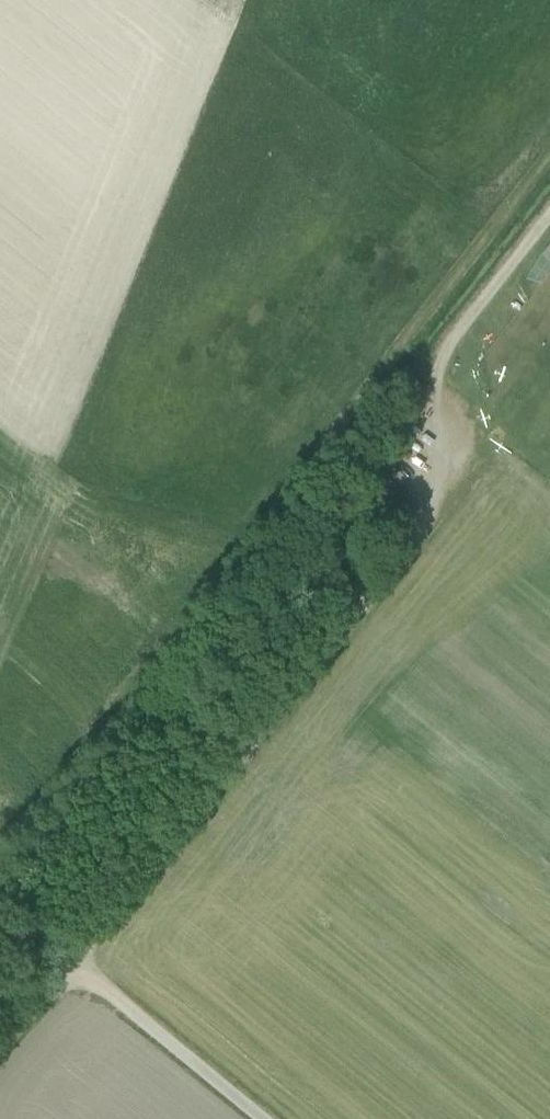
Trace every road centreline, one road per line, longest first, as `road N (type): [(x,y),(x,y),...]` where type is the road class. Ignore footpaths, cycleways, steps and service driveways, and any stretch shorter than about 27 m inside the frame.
road 1 (track): [(69,965),(429,527),(432,367),(549,217)]
road 2 (track): [(259,1118),(69,965),(0,1050)]
road 3 (track): [(432,367),(401,343),(549,152)]

